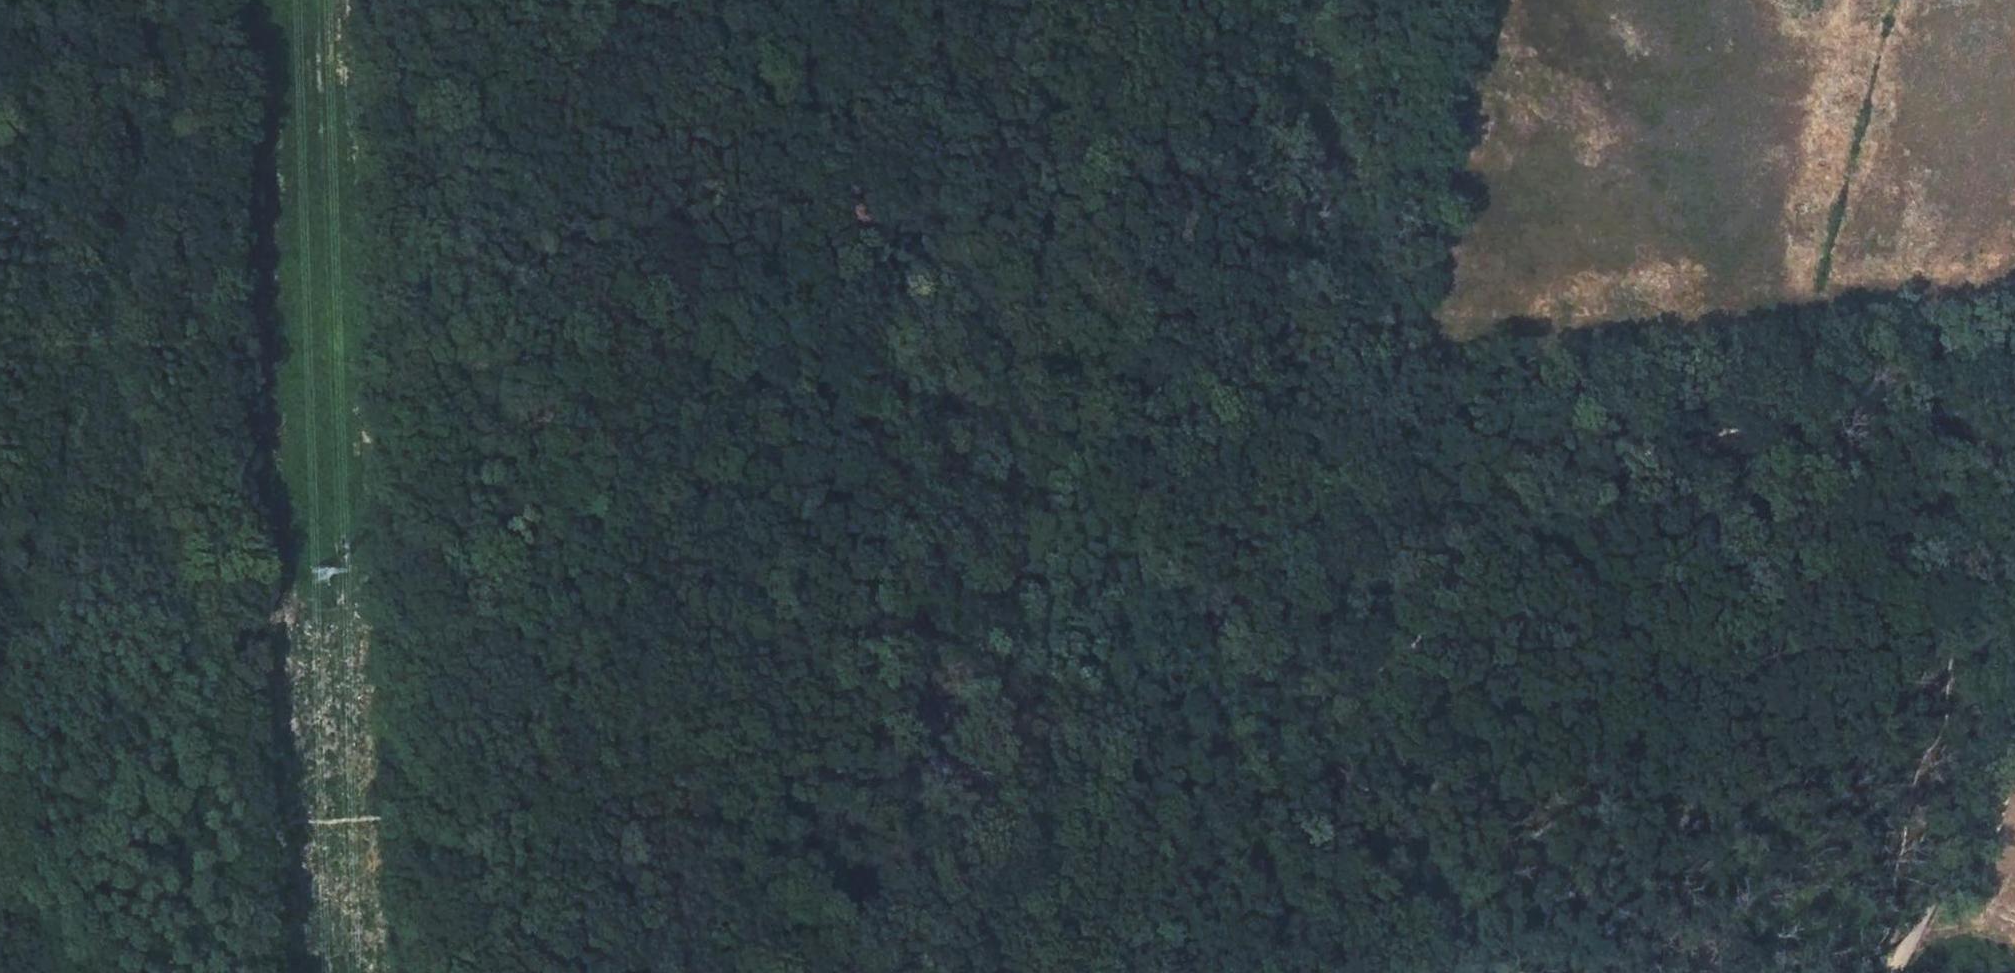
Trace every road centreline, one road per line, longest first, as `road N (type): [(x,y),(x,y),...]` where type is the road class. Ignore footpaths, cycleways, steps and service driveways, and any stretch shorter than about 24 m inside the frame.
road 1 (track): [(1891,972),(2014,658)]

